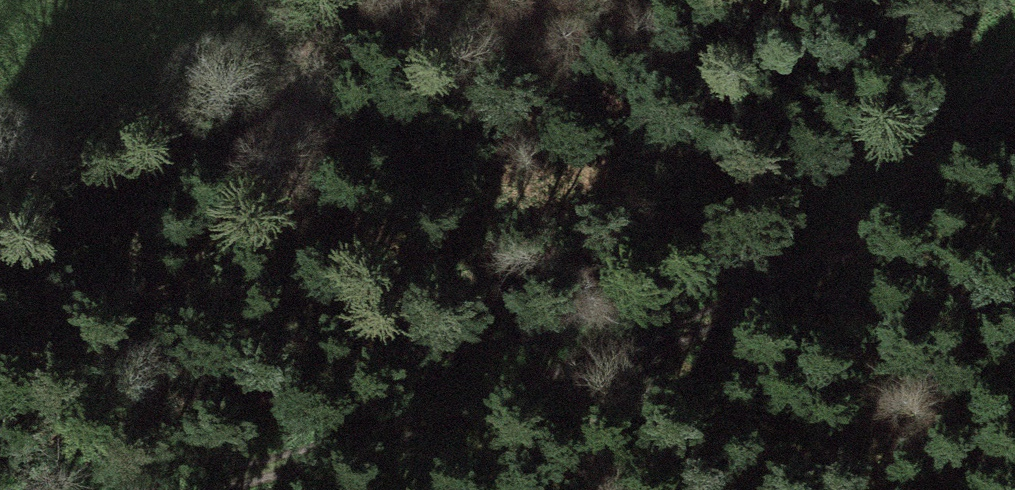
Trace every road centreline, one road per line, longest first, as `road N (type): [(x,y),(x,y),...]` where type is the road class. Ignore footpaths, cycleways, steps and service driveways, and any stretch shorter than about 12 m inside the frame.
road 1 (track): [(1014,78),(922,192),(803,280),(653,358),(527,409),(171,489)]
road 2 (track): [(345,0),(338,104),(438,132),(569,119),(766,0)]

